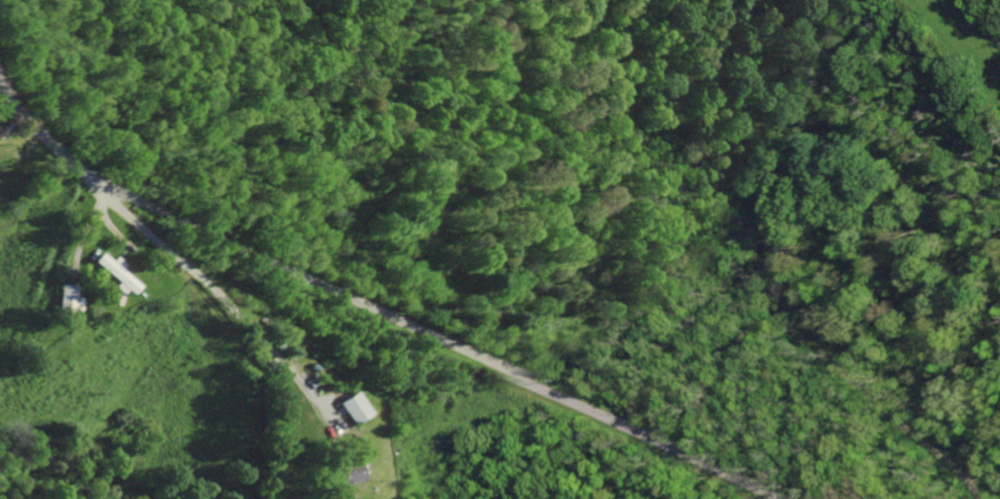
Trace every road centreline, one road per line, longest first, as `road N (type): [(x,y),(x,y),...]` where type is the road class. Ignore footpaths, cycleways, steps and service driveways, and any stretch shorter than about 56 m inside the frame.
road 1 (residential): [(791,498),(146,209)]
road 2 (track): [(982,498),(764,308)]
road 3 (residential): [(146,209),(64,164),(0,90)]

